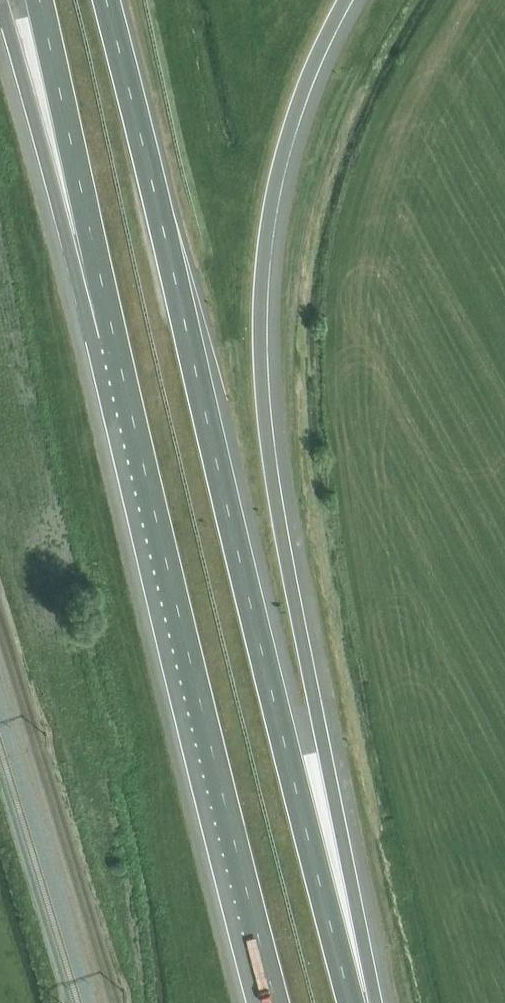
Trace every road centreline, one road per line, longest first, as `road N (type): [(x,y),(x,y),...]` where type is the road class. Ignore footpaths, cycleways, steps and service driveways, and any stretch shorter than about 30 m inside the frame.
road 1 (motorway): [(358,1002),(325,749),(278,526),(260,316),(264,254),(291,126),(347,0)]
road 2 (motorway): [(114,336),(276,1002)]
road 3 (trunk): [(231,518),(106,0)]
road 4 (motorway): [(352,1002),(231,518)]
road 5 (motorway): [(1,0),(114,336)]
road 6 (motorway): [(40,0),(114,336)]

